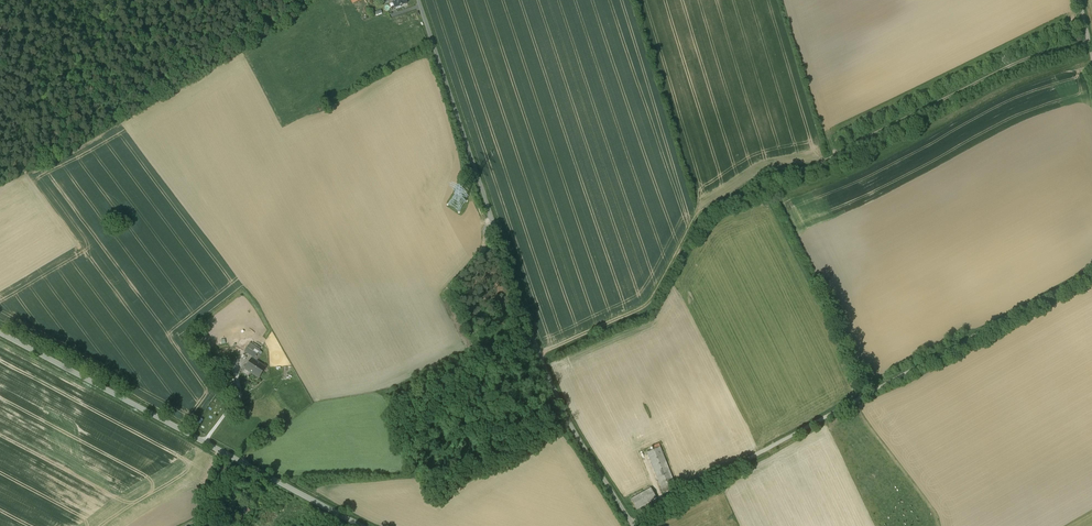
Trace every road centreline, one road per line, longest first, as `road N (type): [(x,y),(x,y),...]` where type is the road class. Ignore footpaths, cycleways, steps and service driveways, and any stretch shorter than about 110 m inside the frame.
road 1 (unclassified): [(631,523),(569,423),(545,366),(418,0)]
road 2 (unclassified): [(631,523),(1091,270)]
road 3 (tertiary): [(0,333),(361,525)]
road 4 (track): [(1088,42),(1021,60),(820,164)]
road 5 (track): [(696,219),(646,305),(540,353)]

